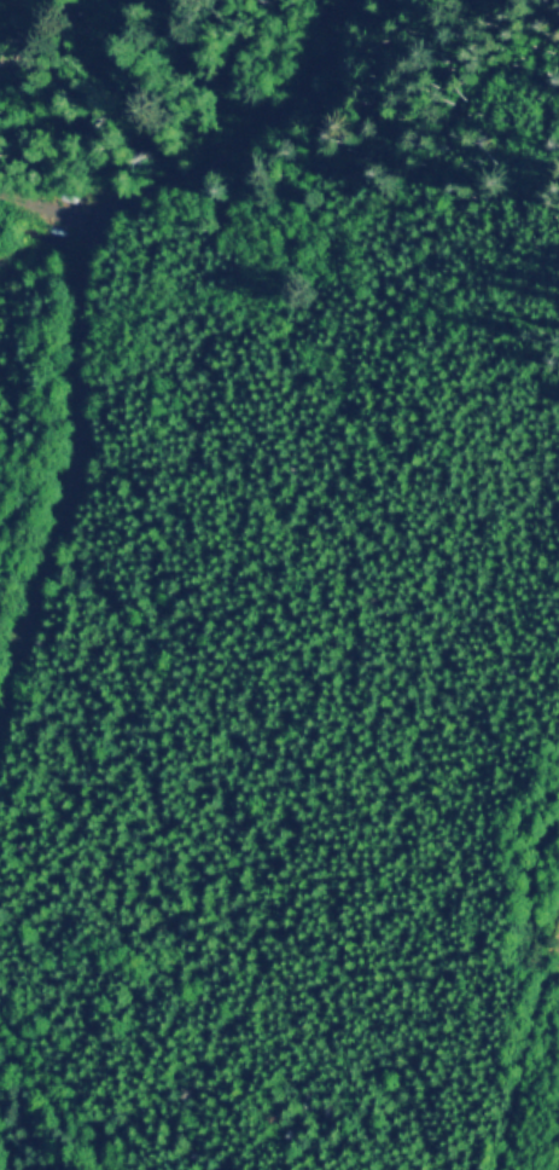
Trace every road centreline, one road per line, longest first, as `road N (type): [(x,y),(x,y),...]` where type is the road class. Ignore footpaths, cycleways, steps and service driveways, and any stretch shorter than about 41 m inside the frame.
road 1 (track): [(0,711),(82,409),(112,205)]
road 2 (track): [(0,193),(112,205),(245,150),(311,81),(354,0)]
road 3 (track): [(558,957),(537,1010),(504,1169)]
road 4 (track): [(108,1169),(70,1136),(0,1167)]

